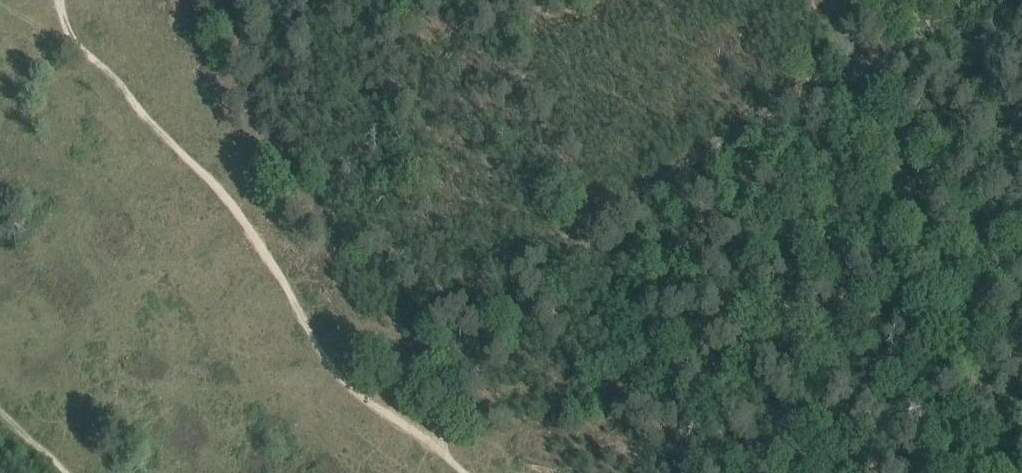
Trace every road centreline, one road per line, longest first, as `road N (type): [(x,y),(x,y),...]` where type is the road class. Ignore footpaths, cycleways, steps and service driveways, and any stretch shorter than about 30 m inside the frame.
road 1 (track): [(1021,472),(858,64)]

